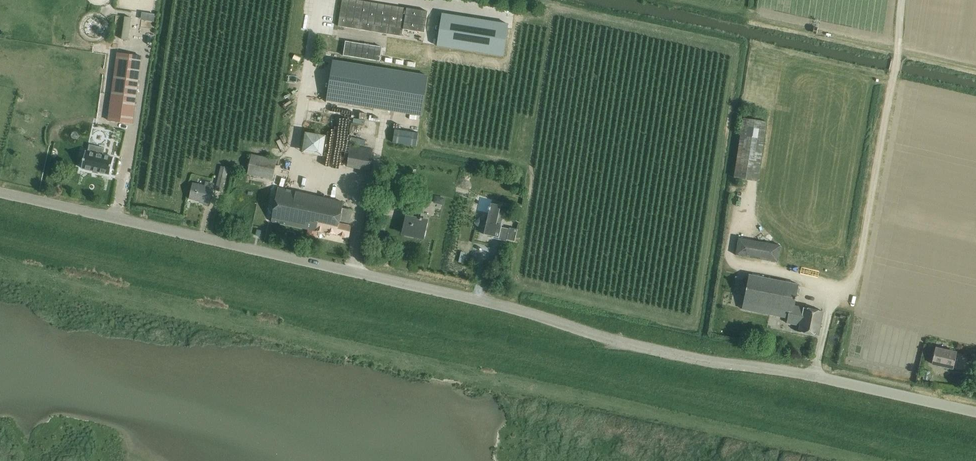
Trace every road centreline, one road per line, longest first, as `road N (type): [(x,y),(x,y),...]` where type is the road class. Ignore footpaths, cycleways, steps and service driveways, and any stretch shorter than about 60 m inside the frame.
road 1 (unclassified): [(975,412),(675,355),(460,295),(0,193)]
road 2 (track): [(831,300),(855,281),(896,72),(902,0)]

